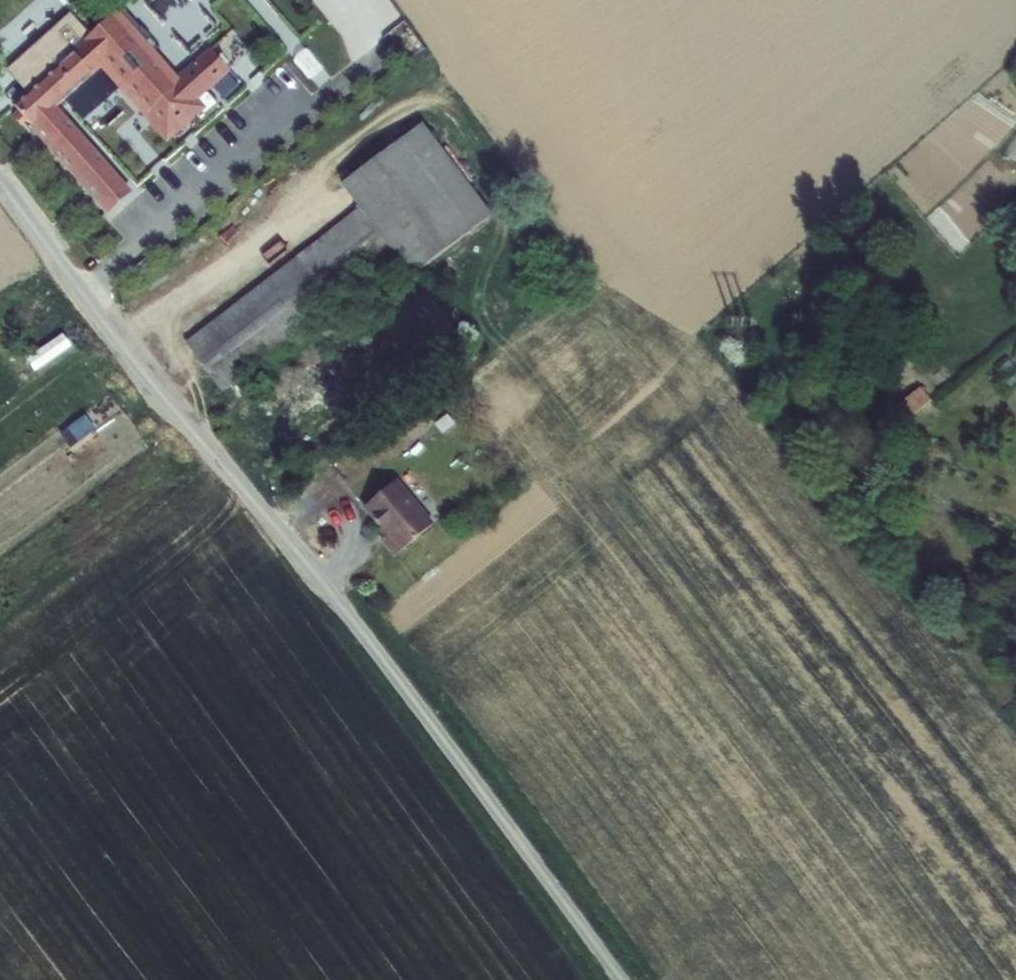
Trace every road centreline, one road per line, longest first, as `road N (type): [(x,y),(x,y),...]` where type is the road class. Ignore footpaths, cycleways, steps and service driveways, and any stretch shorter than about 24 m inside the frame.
road 1 (unclassified): [(0,184),(144,374),(353,622),(620,979)]

